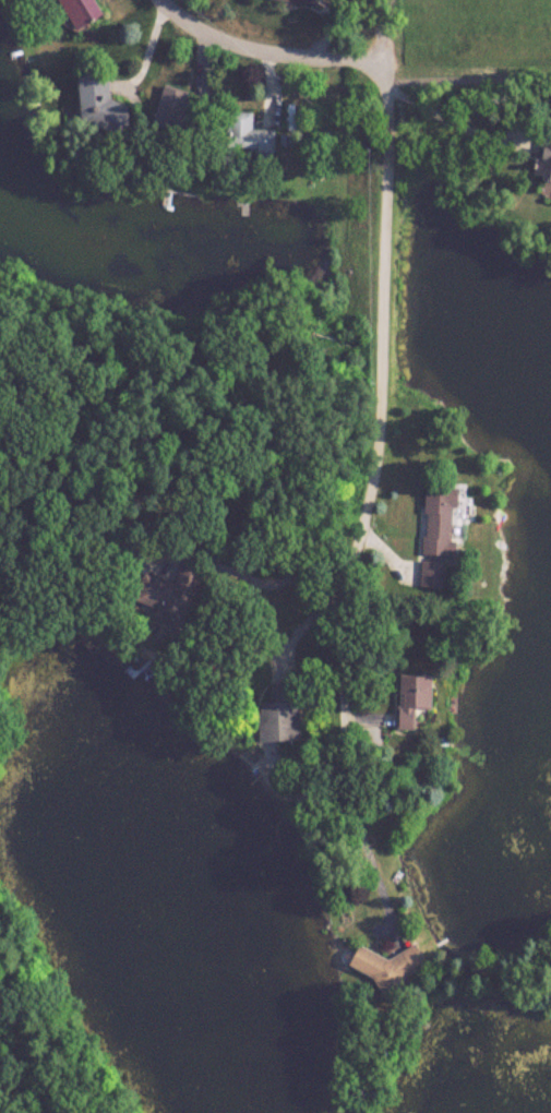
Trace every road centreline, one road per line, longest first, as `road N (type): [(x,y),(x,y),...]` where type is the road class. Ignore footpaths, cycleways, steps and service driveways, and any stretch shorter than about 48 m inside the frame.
road 1 (residential): [(367,60),(230,44),(200,32),(161,0)]

